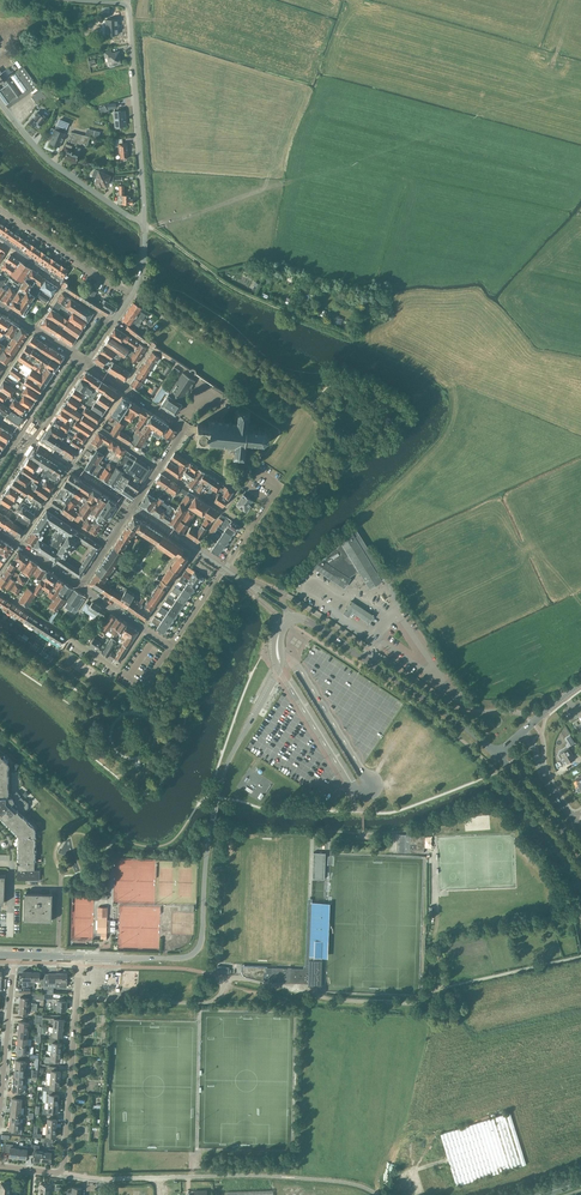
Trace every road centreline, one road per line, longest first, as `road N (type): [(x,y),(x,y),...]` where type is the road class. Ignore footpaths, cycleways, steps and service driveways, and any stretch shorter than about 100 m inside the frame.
road 1 (tertiary): [(78,958),(178,958),(197,951),(221,780),(279,667)]
road 2 (residential): [(374,1193),(270,1176),(100,1179),(60,1172)]
road 3 (tertiary): [(497,757),(436,705),(292,619)]
road 4 (track): [(356,338),(224,283),(154,229)]
road 5 (unclassified): [(145,221),(125,5)]
road 6 (residential): [(60,1172),(78,958)]
road 7 (unclassified): [(0,101),(43,156),(145,221)]
road 8 (residential): [(157,468),(184,428),(86,363)]
road 9 (residential): [(133,294),(0,209)]
road 10 (residential): [(116,670),(0,590)]
road 11 (tertiary): [(580,854),(497,757)]

